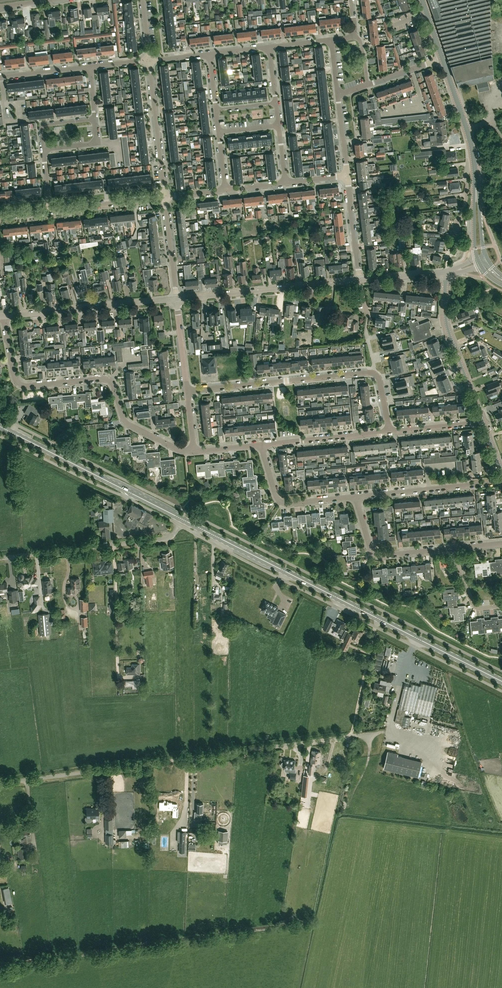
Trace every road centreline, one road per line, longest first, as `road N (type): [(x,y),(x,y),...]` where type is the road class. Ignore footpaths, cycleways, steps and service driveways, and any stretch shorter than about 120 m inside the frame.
road 1 (unclassified): [(0,783),(369,734)]
road 2 (secondary): [(501,681),(182,519)]
road 3 (residential): [(194,452),(127,423),(106,379),(19,383),(3,316)]
road 4 (unclassified): [(0,558),(166,539),(182,519)]
road 5 (residential): [(373,373),(187,391)]
road 6 (residential): [(177,298),(359,281)]
road 7 (residential): [(3,316),(177,298)]
road 8 (residential): [(483,421),(447,326),(445,271)]
road 9 (residential): [(501,482),(356,496)]
road 10 (residential): [(454,548),(375,554),(356,496)]
road 11 (residential): [(165,197),(149,60)]
road 12 (residential): [(356,496),(282,503),(260,444)]
road 13 (residential): [(390,432),(260,444)]

